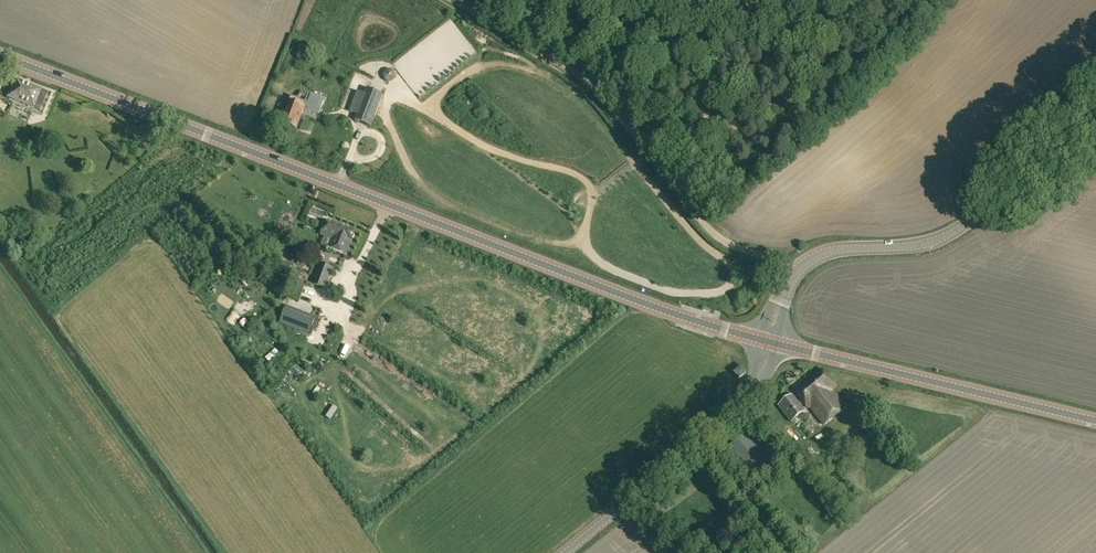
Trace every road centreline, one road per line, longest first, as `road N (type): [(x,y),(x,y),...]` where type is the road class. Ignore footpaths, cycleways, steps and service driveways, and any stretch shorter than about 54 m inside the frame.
road 1 (primary): [(769,340),(609,290),(0,56)]
road 2 (tertiary): [(795,271),(834,250),(923,245),(952,236),(1095,120)]
road 3 (track): [(705,222),(591,82),(456,0)]
road 4 (primary): [(1095,421),(769,340)]
road 5 (tertiary): [(563,552),(741,407),(769,340)]

